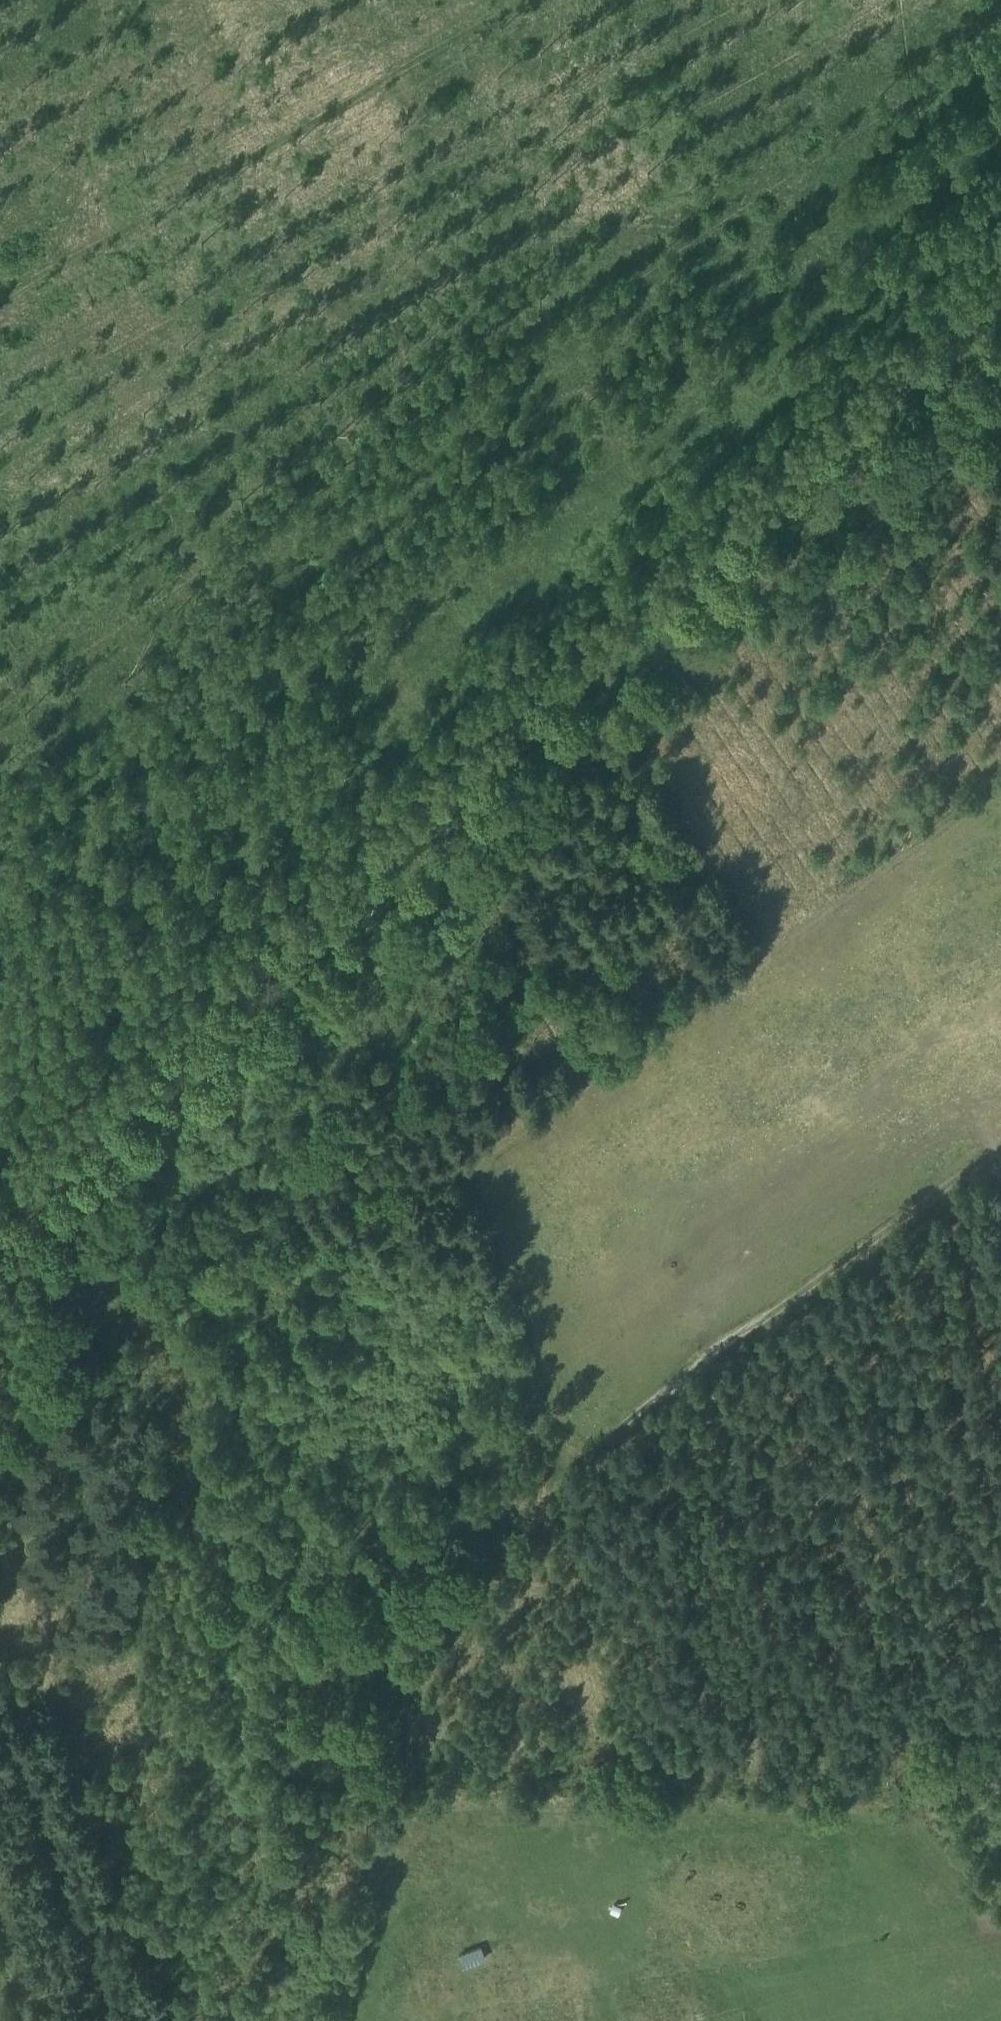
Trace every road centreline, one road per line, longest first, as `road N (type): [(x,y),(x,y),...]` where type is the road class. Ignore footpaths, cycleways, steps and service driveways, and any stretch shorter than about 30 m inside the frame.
road 1 (track): [(1000,1149),(567,1469),(520,1288),(474,1175)]
road 2 (track): [(1000,1924),(980,1914),(923,1853),(870,1823),(450,1812),(386,1863),(344,2020)]

